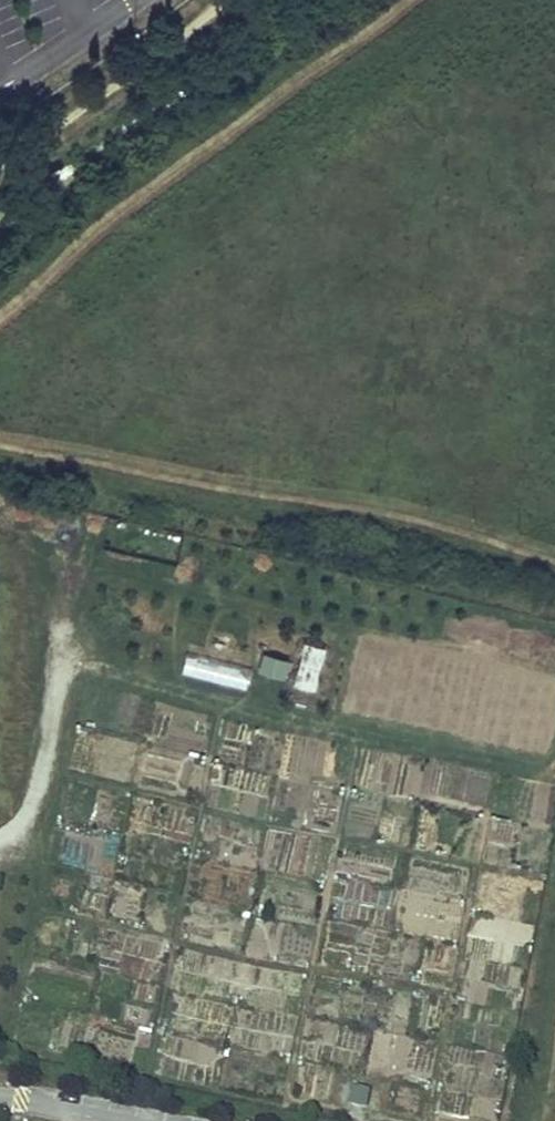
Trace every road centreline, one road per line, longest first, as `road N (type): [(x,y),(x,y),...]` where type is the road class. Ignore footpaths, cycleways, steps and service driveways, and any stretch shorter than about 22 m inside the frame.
road 1 (track): [(61,673),(554,775)]
road 2 (track): [(0,830),(36,785),(78,588)]

